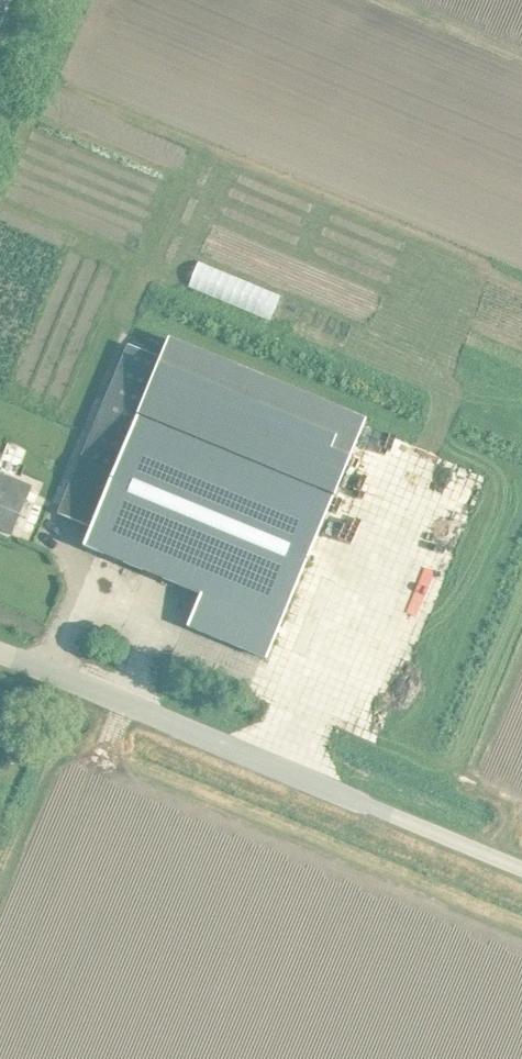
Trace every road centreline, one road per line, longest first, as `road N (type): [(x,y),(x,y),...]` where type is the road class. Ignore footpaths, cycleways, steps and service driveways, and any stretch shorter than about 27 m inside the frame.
road 1 (unclassified): [(521,880),(0,662)]

